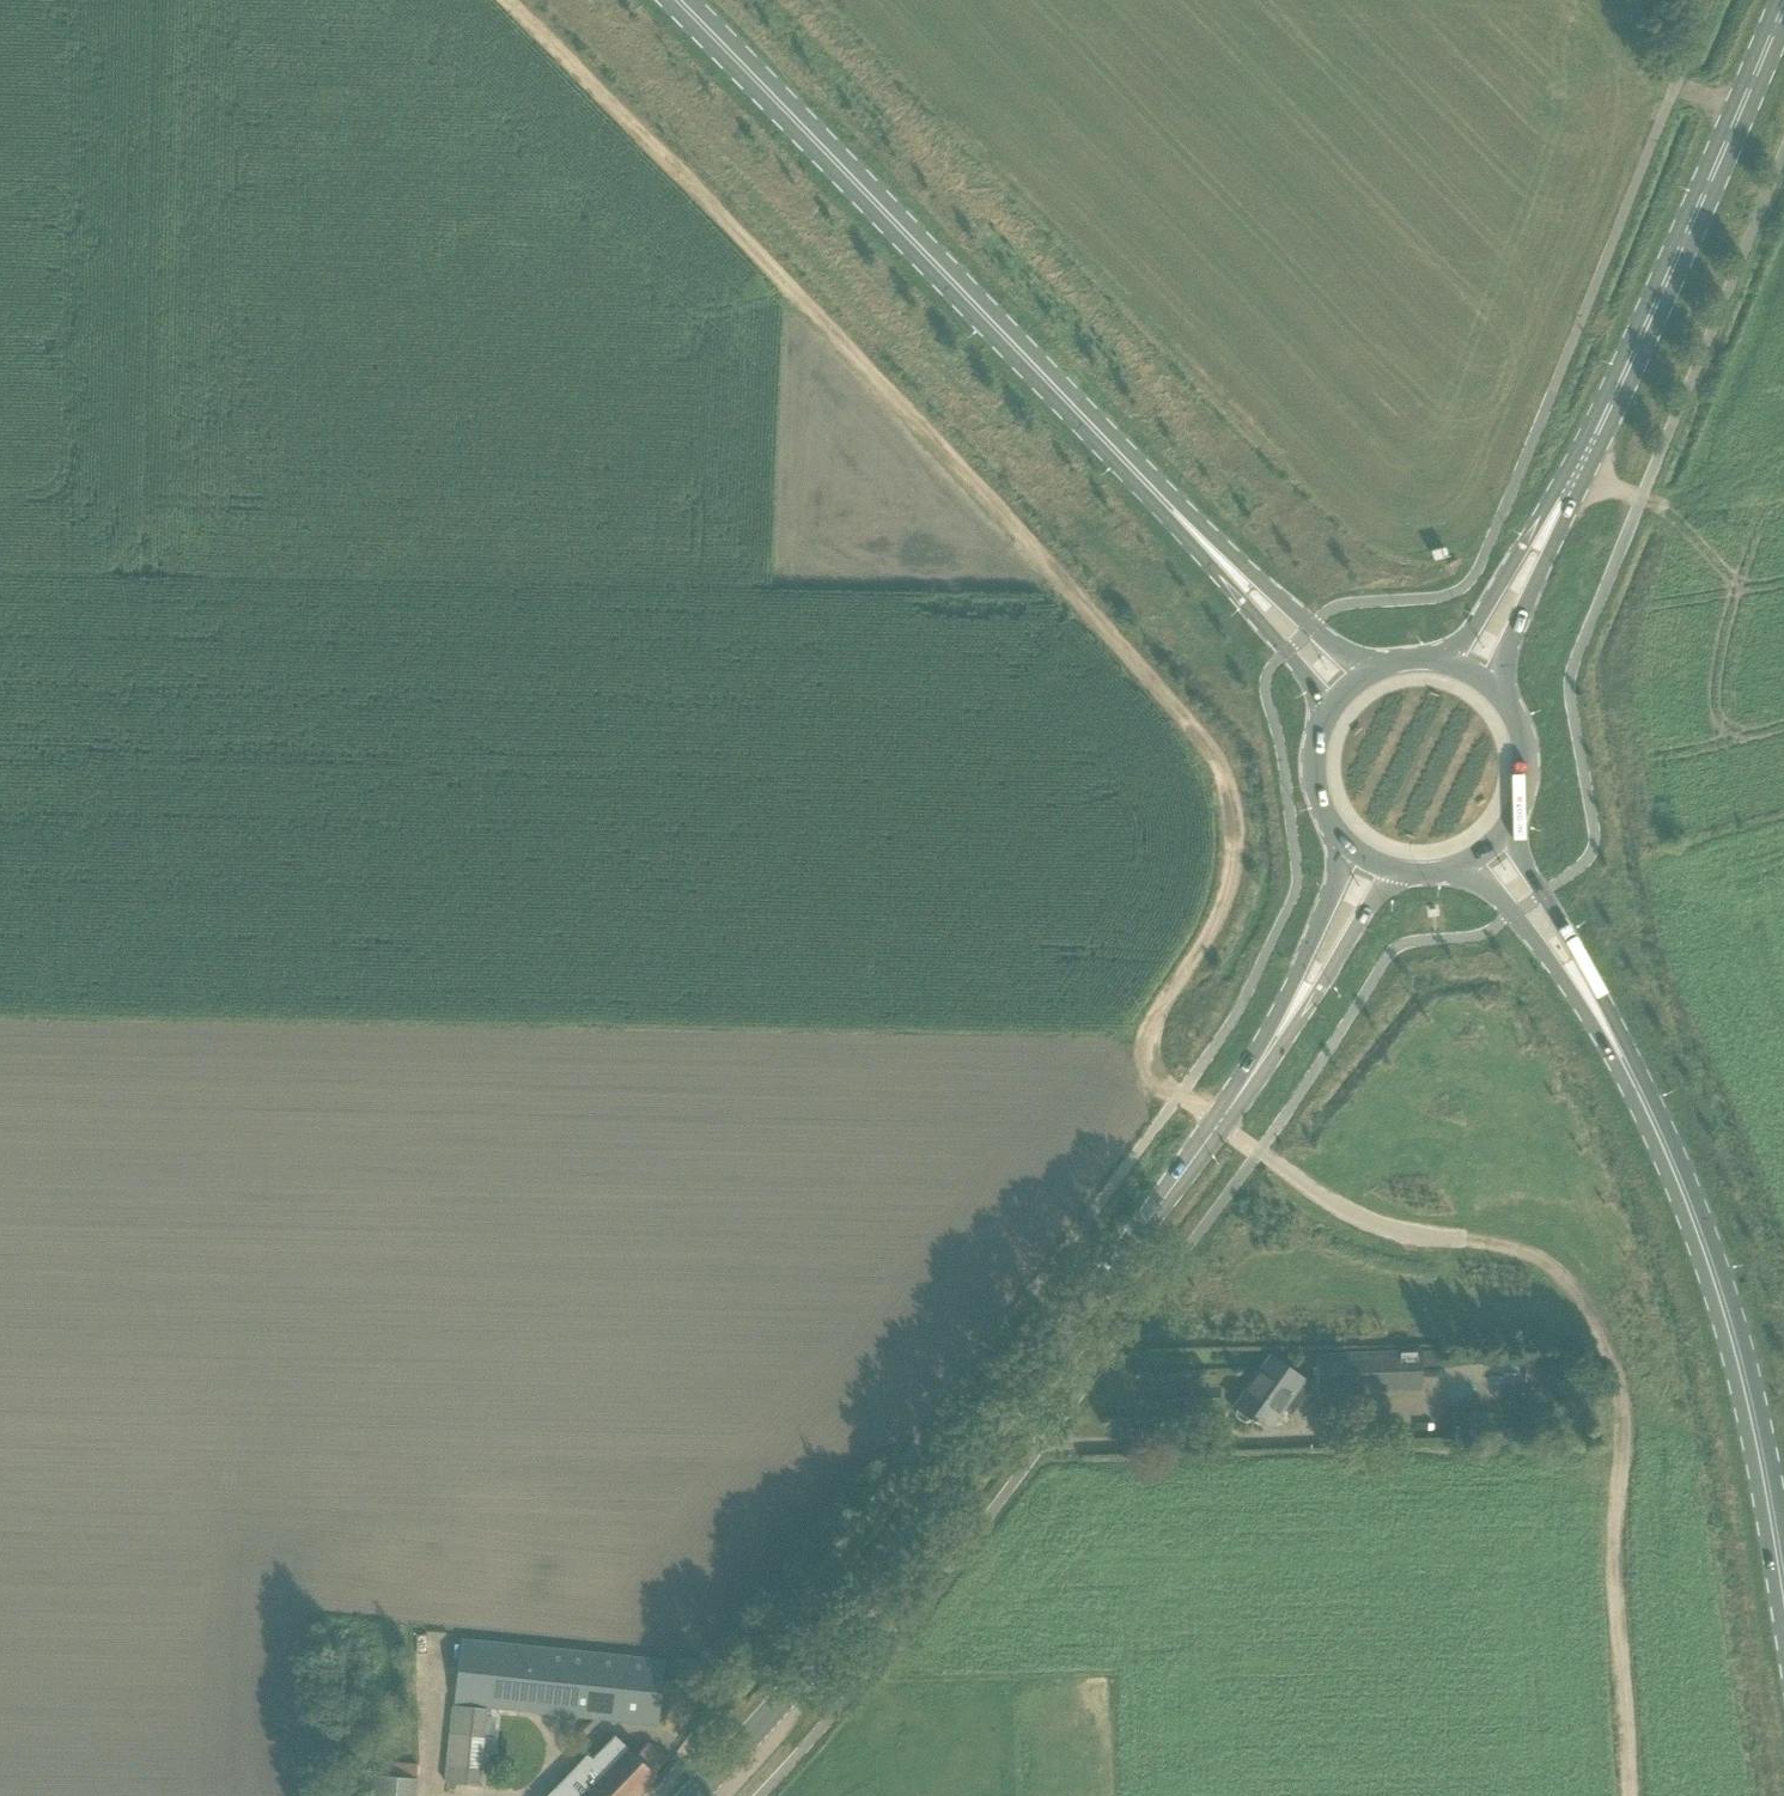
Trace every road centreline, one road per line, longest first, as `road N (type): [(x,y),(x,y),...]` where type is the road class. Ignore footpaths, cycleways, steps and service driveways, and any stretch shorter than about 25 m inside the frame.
road 1 (track): [(1180,1095),(1159,1078),(1148,1053),(1156,1020),(1231,889),(1233,818),(1221,765),(871,375),(502,0)]
road 2 (secondary): [(688,1795),(1013,1398),(1259,1064)]
road 3 (track): [(1257,1153),(1356,1217),(1405,1233),(1514,1248),(1556,1270),(1592,1308),(1627,1416),(1615,1606),(1626,1795)]
road 4 (secondary): [(1217,556),(677,0)]
road 5 (primary): [(1783,1595),(1762,1463),(1711,1269),(1643,1099),(1595,1010)]
road 6 (primary): [(1578,470),(1783,5)]
road 7 (primary): [(1492,694),(1578,470)]
road 8 (primary): [(1578,470),(1442,666)]
road 9 (secondary): [(1344,843),(1259,1064)]
road 10 (secondary): [(1259,1064),(1391,869)]
road 11 (primary): [(1595,1010),(1576,950),(1508,820)]
road 12 (primary): [(1460,863),(1514,913),(1595,1010)]
road 13 (secondary): [(1217,556),(1328,714)]
road 14 (secondary): [(1368,676),(1217,556)]
road 15 (primary): [(1328,714),(1314,781),(1344,843)]
road 16 (primary): [(1508,820),(1520,790),(1520,745),(1492,694)]

